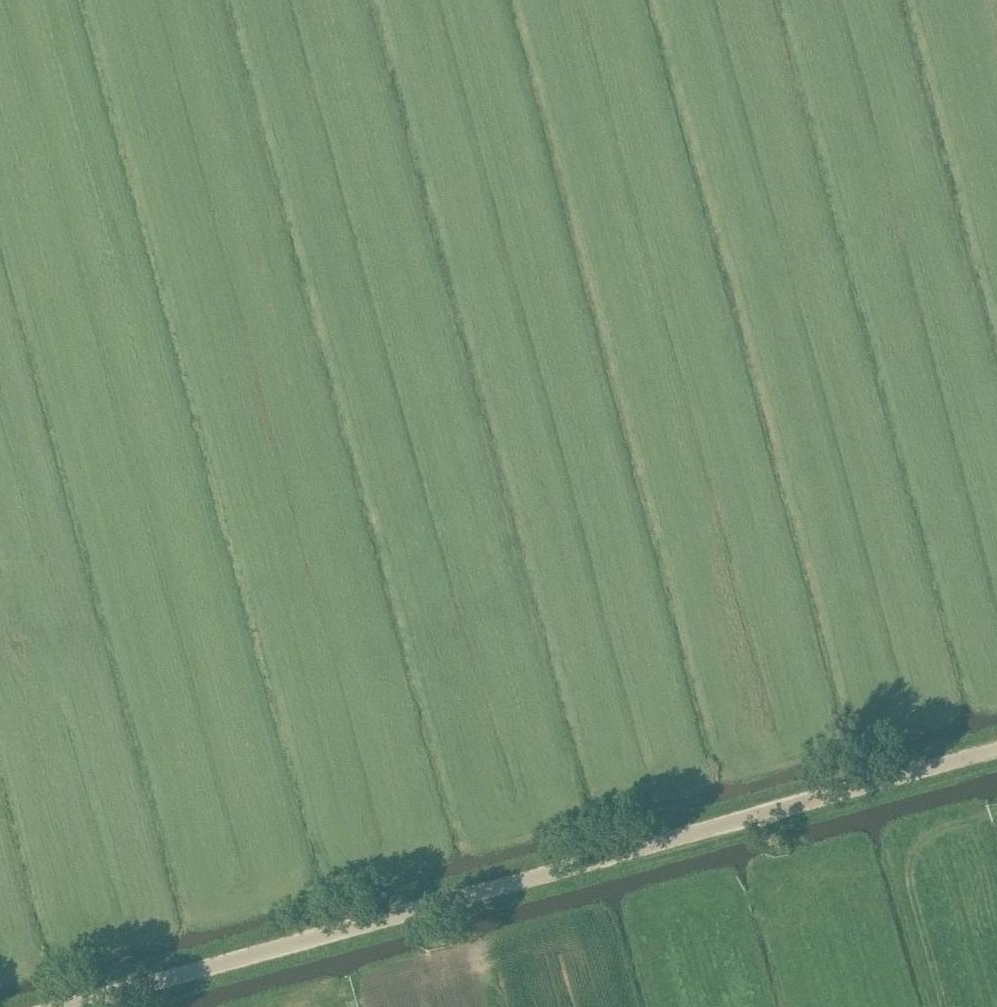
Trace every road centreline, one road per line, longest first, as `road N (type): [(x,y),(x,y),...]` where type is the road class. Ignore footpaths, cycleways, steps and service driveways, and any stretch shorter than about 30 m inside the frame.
road 1 (unclassified): [(61,1006),(996,748)]

